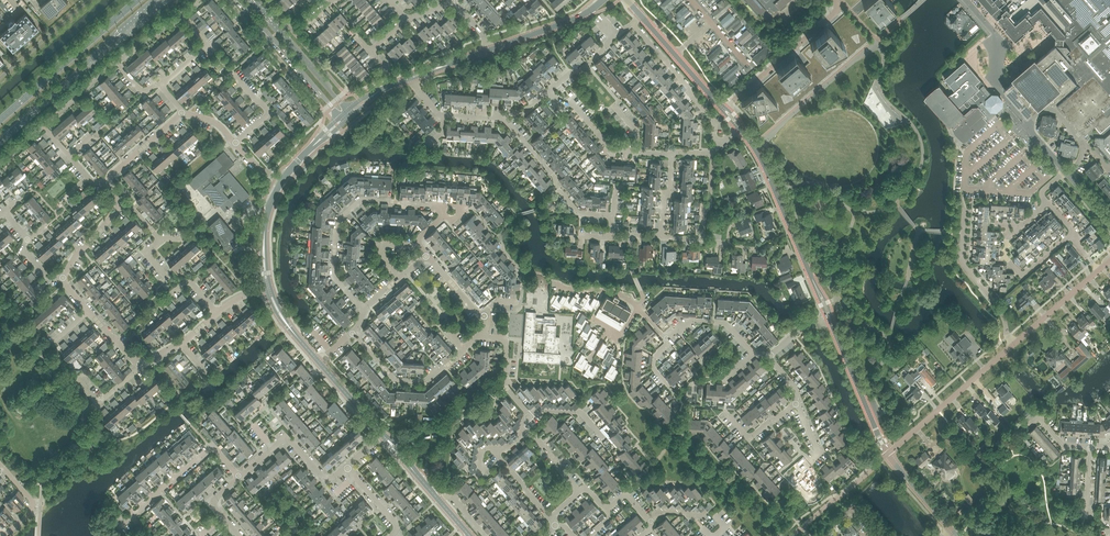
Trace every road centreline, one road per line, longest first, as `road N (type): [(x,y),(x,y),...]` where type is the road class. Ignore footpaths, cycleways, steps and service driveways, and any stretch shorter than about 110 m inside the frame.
road 1 (secondary): [(0,141),(161,0)]
road 2 (unclassified): [(830,319),(740,128)]
road 3 (residential): [(365,310),(334,277),(338,222),(364,200),(436,205)]
road 4 (secondary): [(139,0),(0,122)]
road 5 (residential): [(1014,344),(888,455)]
road 6 (residential): [(723,109),(842,8),(835,0)]
road 7 (residential): [(614,215),(578,213),(500,117)]
road 8 (residential): [(1071,233),(1021,275),(1009,262),(1007,240),(1048,205)]
road 9 (residential): [(1014,344),(964,266),(962,200)]
road 10 (tertiary): [(239,0),(340,120)]
road 11 (residential): [(461,348),(466,353),(424,382),(392,380),(351,330)]
road 12 (residential): [(633,24),(715,117),(715,147)]
road 13 (residential): [(239,478),(209,447),(129,519)]
road 14 (tertiary): [(350,112),(253,0)]
road 15 (unclassified): [(888,455),(830,319)]
road 16 (residential): [(965,0),(999,41),(996,77),(1024,119)]
road 17 (tertiary): [(493,48),(602,0)]

